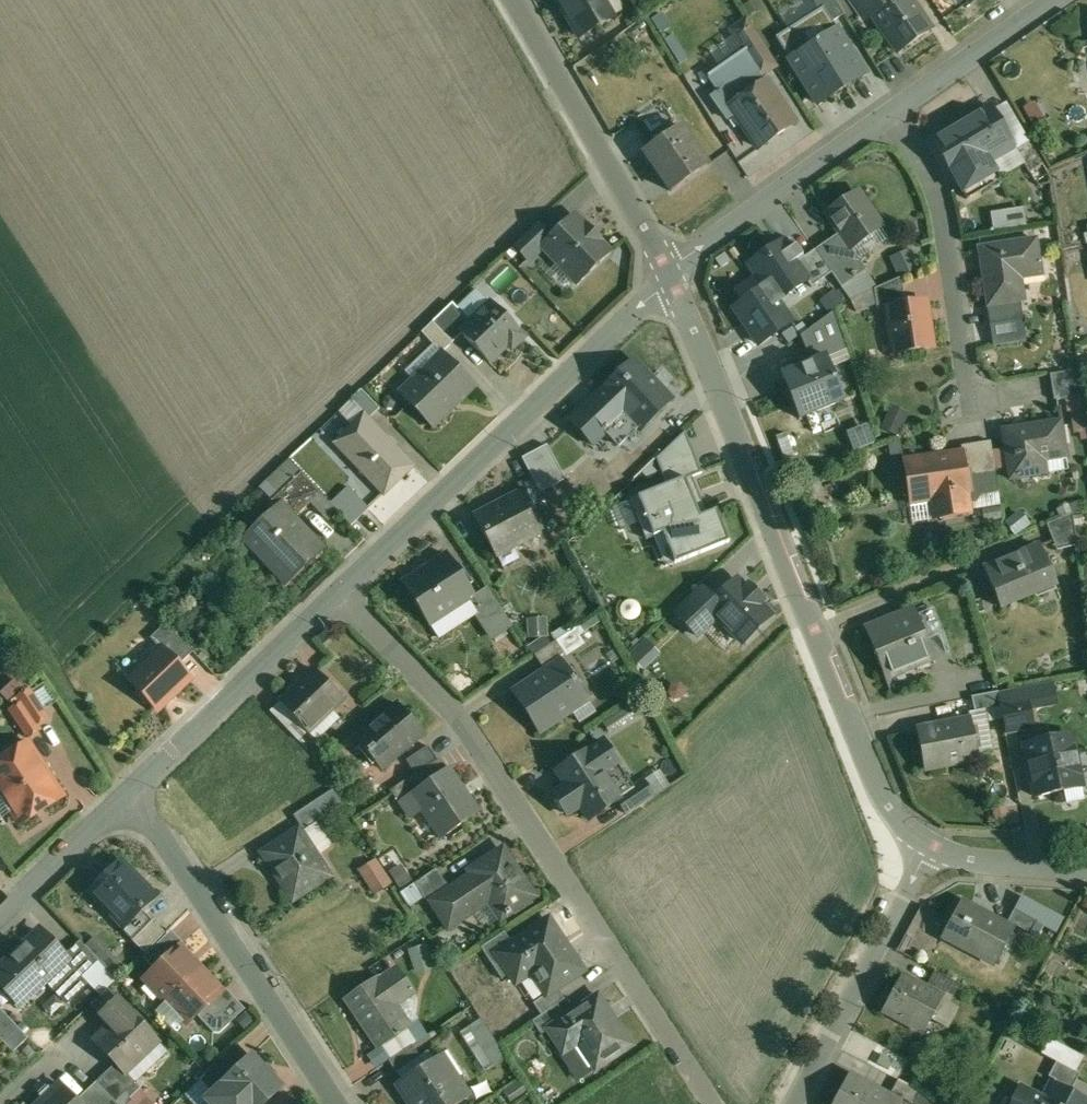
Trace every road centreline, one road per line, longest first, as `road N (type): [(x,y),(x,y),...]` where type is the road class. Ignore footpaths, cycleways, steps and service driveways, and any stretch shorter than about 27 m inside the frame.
road 1 (residential): [(714,1103),(450,708),(339,593)]
road 2 (residential): [(931,845),(881,794),(669,272)]
road 3 (residential): [(339,593),(669,272)]
road 4 (residential): [(335,1103),(130,790)]
road 5 (residential): [(669,272),(514,0)]
road 6 (residential): [(888,117),(924,164),(942,207),(973,399)]
road 7 (residential): [(793,1103),(931,845)]
road 8 (residential): [(130,790),(339,593)]
road 9 (residential): [(669,272),(888,117)]
road 10 (residential): [(888,117),(1057,0)]
road 11 (residential): [(0,914),(130,790)]
road 12 (residential): [(1086,869),(963,857),(931,845)]

